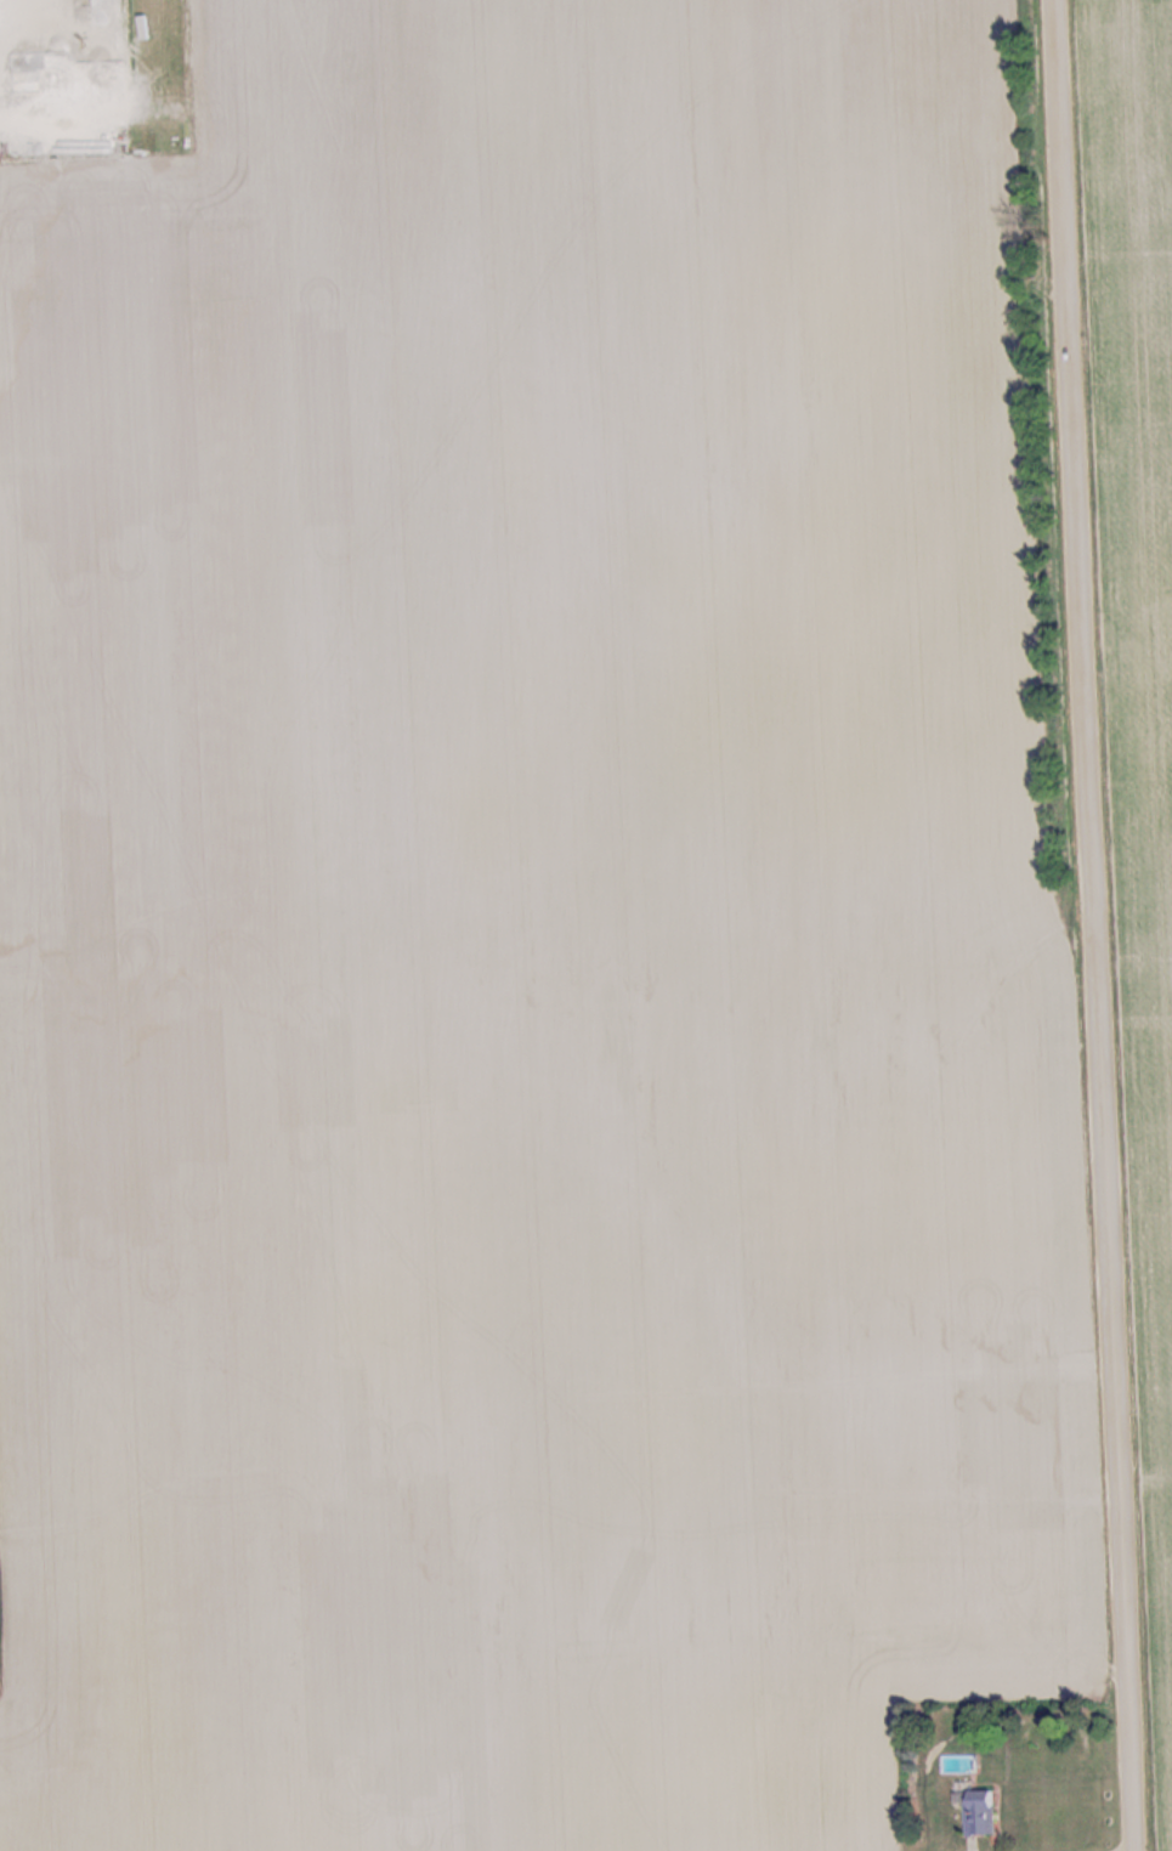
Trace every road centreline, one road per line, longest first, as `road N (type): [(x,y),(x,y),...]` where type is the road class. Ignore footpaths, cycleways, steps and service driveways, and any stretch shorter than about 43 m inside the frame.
road 1 (residential): [(1128,1850),(1051,0)]

